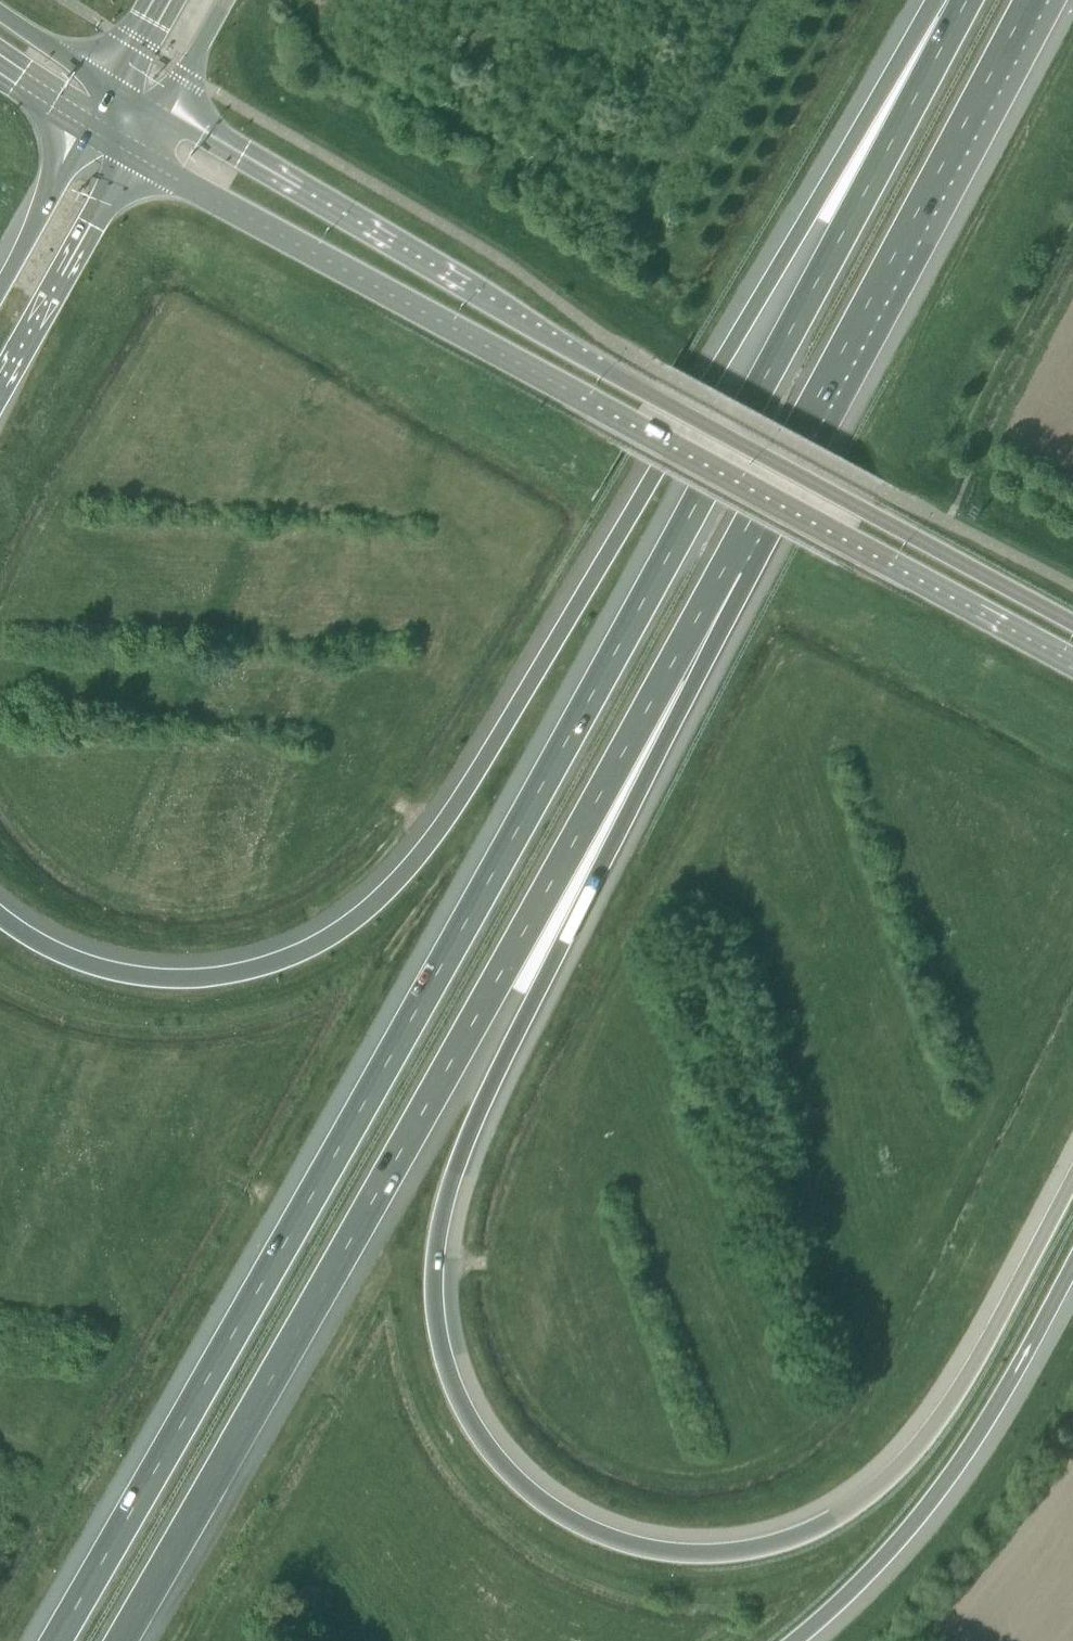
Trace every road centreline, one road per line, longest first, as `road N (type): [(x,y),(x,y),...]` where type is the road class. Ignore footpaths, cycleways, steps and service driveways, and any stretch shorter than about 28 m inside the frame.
road 1 (motorway): [(964,0),(505,852),(62,1640)]
road 2 (motorway): [(1072,1184),(921,1459),(845,1522),(781,1546),(701,1555),(618,1540),(564,1521),(517,1488),(482,1445),(454,1391),(444,1316),(451,1234),(471,1155),(731,560)]
road 3 (motorway): [(960,0),(836,168),(459,805),(355,921),(225,979),(134,978),(66,955),(0,917)]
road 4 (motorway): [(132,1640),(731,560)]
road 5 (secondary): [(134,161),(1072,660)]
road 6 (secondary): [(1072,622),(648,393),(160,116)]
road 7 (motorway): [(731,560),(1028,0)]
road 8 (motorway): [(794,1640),(921,1516),(980,1432),(1072,1261)]
road 9 (motorway): [(0,404),(134,161)]
road 10 (track): [(776,0),(660,213)]
road 11 (motorway): [(87,134),(0,292)]
road 12 (secondary): [(113,87),(0,12)]
road 13 (secondary): [(160,116),(226,0)]

